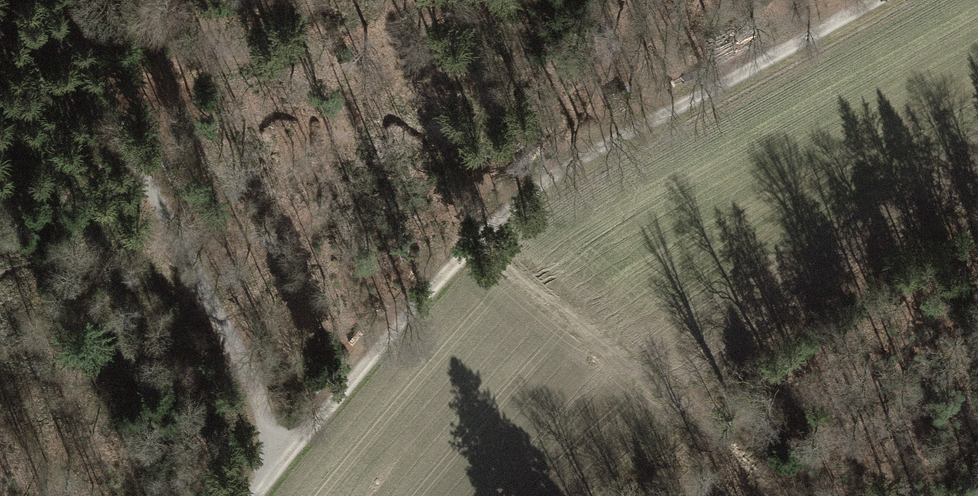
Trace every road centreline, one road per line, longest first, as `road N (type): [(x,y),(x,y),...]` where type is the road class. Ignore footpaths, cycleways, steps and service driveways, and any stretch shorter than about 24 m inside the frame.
road 1 (track): [(281,459),(503,220),(874,0)]
road 2 (track): [(474,244),(690,410),(977,206)]
road 3 (track): [(281,459),(44,0)]

